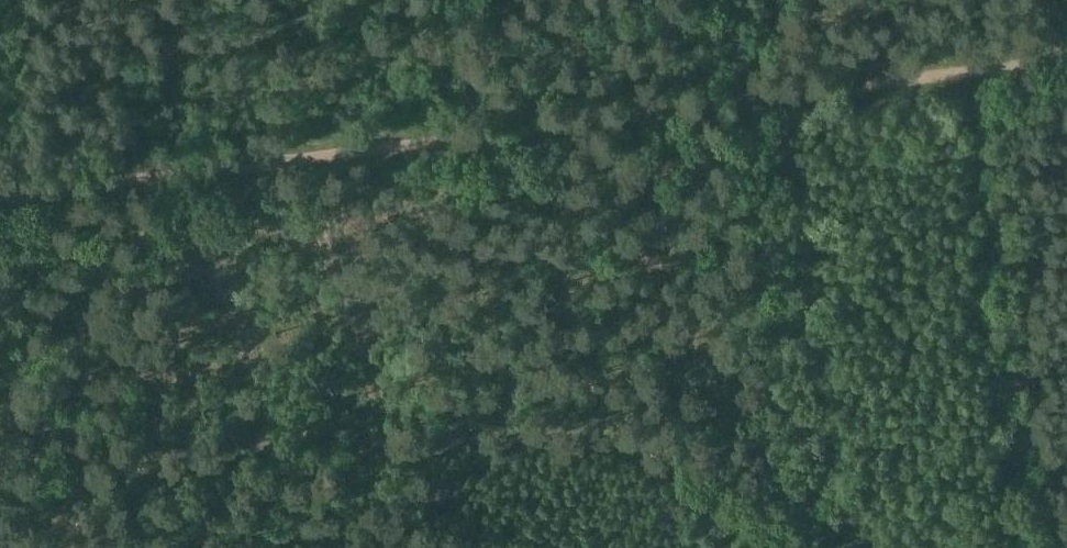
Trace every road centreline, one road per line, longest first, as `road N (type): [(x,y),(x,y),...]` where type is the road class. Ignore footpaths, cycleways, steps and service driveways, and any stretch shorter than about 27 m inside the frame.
road 1 (track): [(0,194),(1066,59)]
road 2 (track): [(10,547),(84,496),(216,453),(586,441),(620,447),(755,547)]
road 3 (track): [(0,194),(28,254),(78,318),(75,451),(84,496)]

